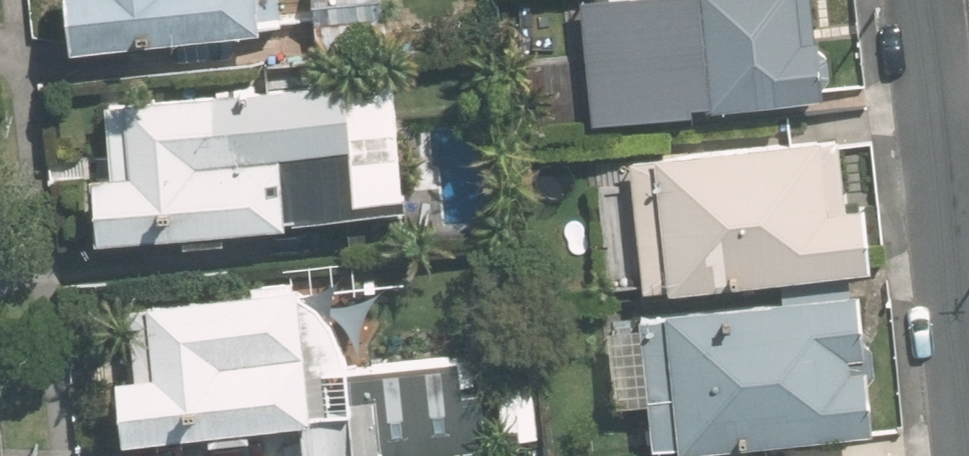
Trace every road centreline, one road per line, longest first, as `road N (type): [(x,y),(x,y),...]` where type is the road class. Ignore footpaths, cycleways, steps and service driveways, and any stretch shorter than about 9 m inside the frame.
road 1 (residential): [(965,455),(915,0)]

